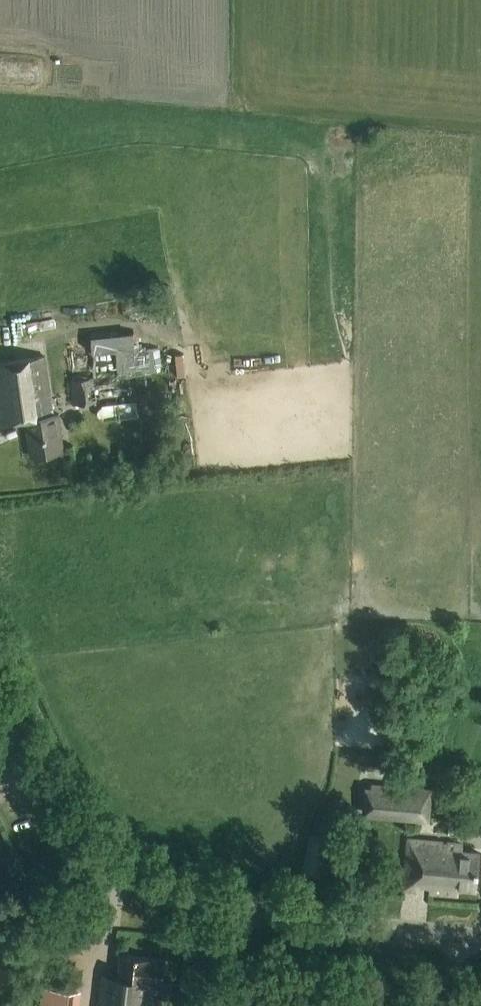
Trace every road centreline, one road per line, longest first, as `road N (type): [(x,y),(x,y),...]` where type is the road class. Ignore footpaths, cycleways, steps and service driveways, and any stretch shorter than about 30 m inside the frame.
road 1 (unclassified): [(480,938),(242,913),(151,884),(67,822),(0,725)]

